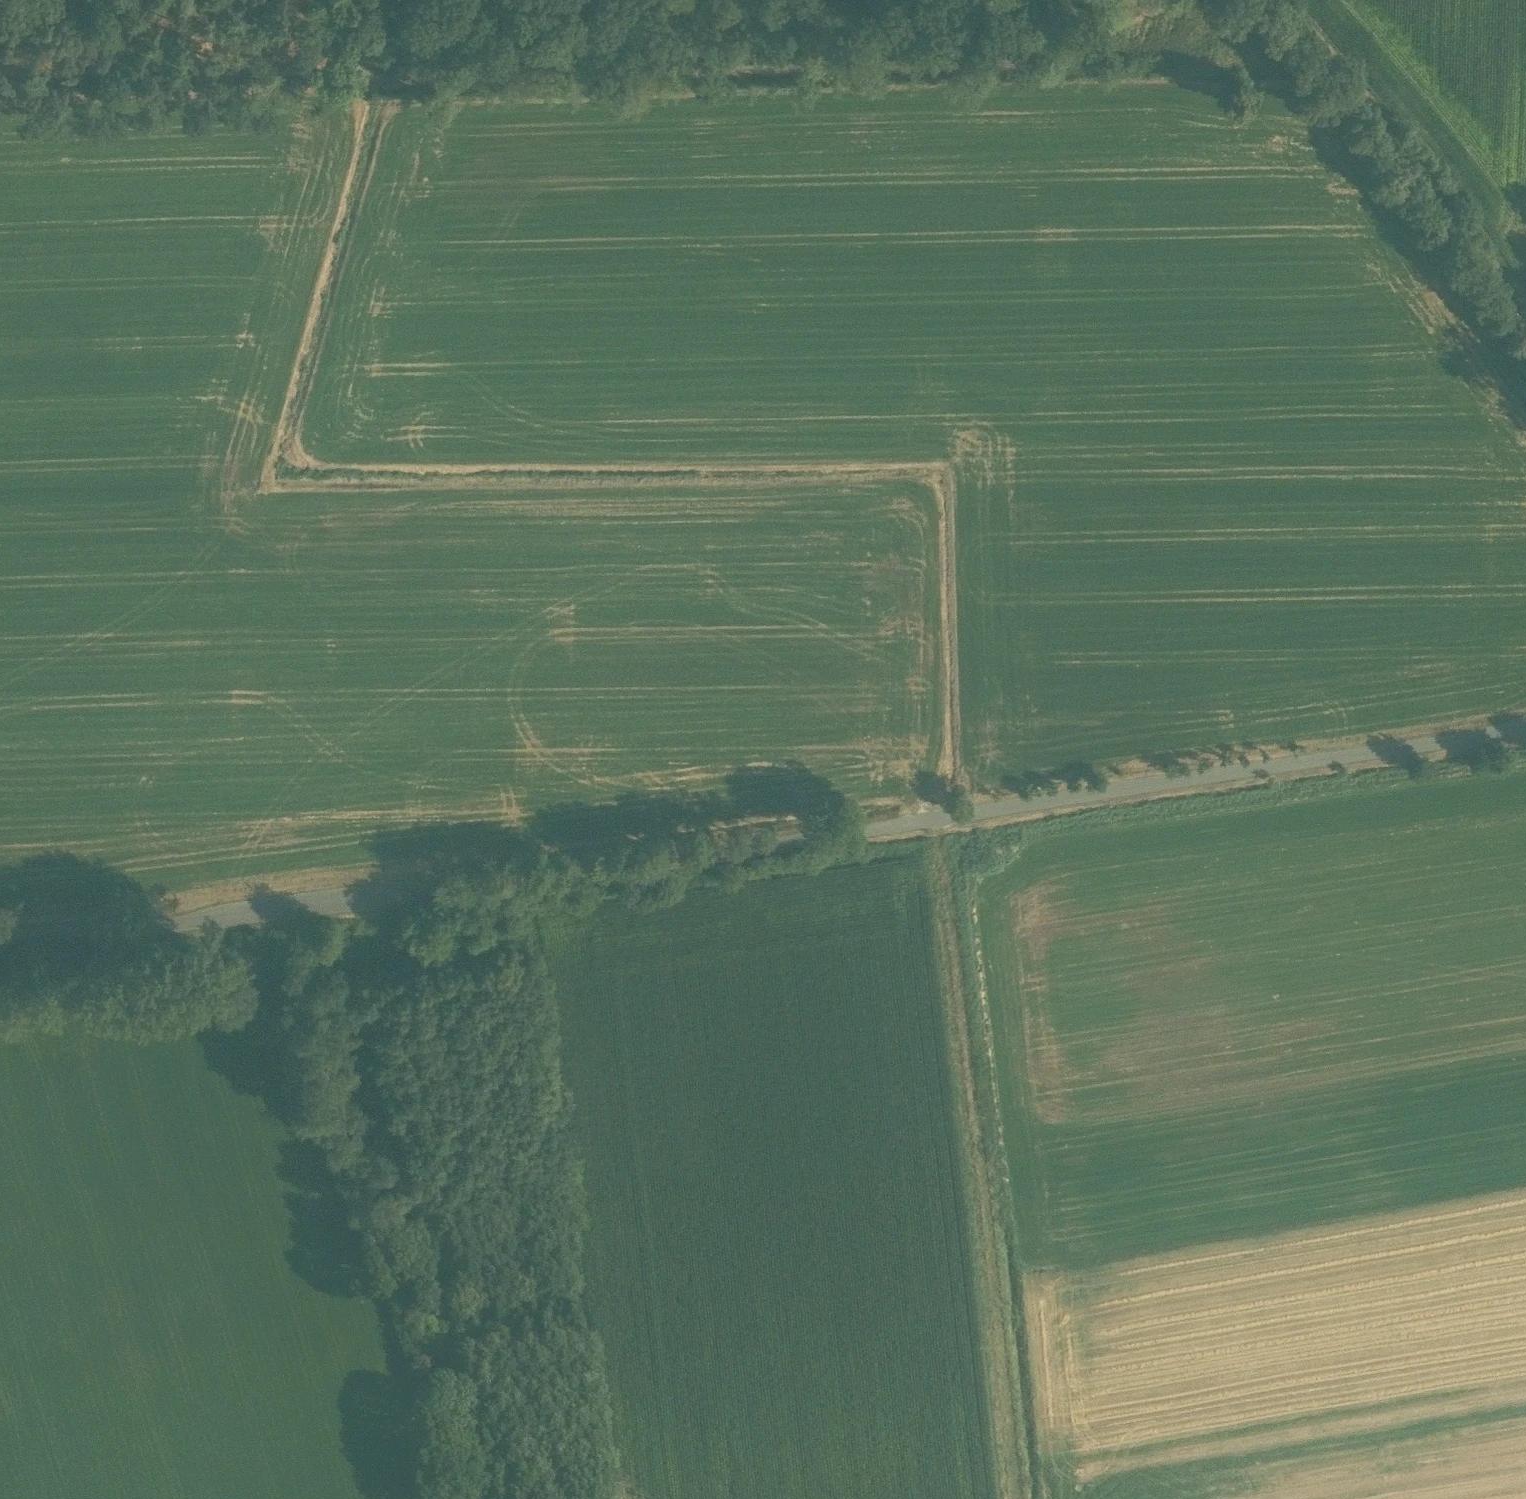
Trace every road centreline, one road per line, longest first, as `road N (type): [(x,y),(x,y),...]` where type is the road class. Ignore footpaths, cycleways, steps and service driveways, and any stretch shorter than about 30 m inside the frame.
road 1 (unclassified): [(0,932),(185,923),(287,900),(462,883),(1525,724)]
road 2 (track): [(1525,310),(1472,229),(1285,0)]

